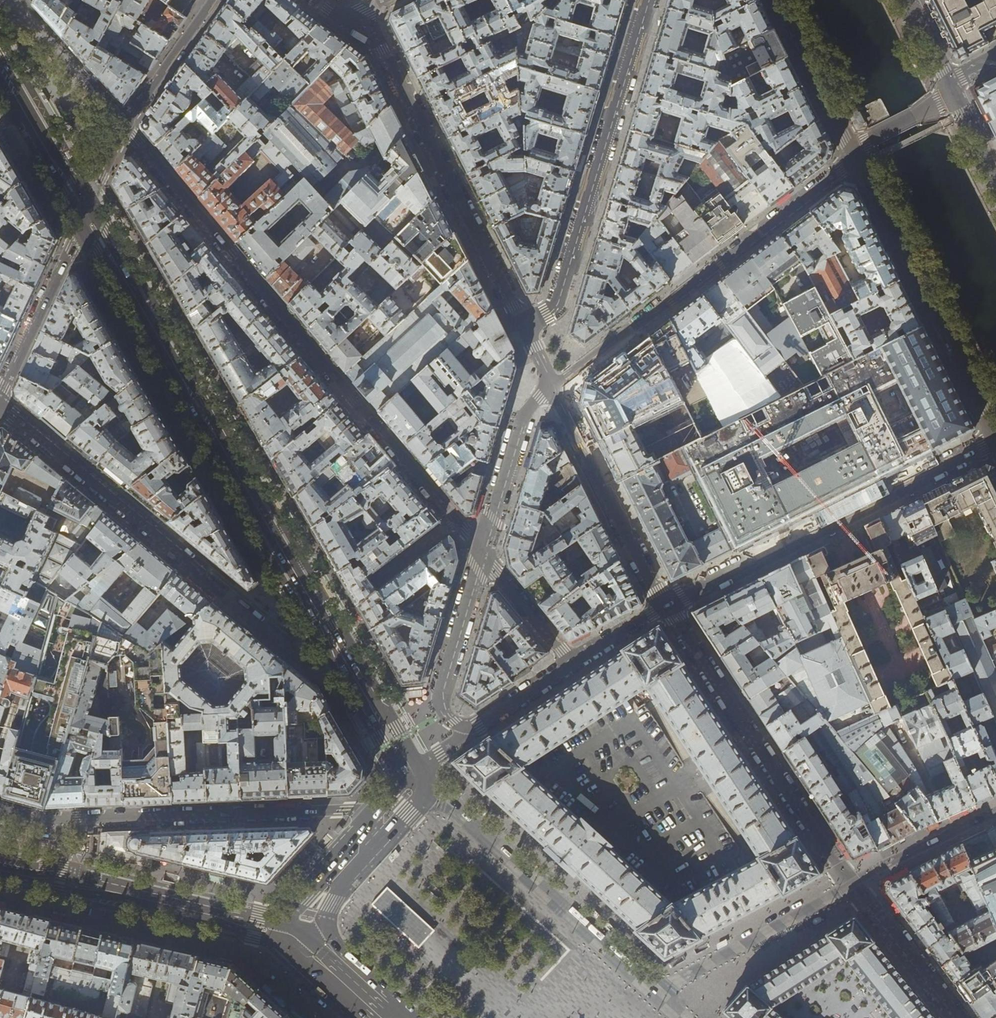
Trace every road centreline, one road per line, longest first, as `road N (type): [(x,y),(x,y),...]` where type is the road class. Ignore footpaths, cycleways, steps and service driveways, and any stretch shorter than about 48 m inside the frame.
road 1 (residential): [(483,551),(126,128)]
road 2 (residential): [(0,403),(309,667),(333,660)]
road 3 (primary): [(297,576),(86,215)]
road 4 (residential): [(856,155),(554,387)]
road 5 (residential): [(666,605),(995,437)]
road 6 (residential): [(649,0),(556,303),(526,329)]
road 7 (residential): [(526,329),(383,50),(352,25)]
road 8 (residential): [(856,155),(995,435)]
road 9 (residential): [(833,859),(666,605)]
road 10 (primary): [(291,935),(0,865)]
road 11 (residential): [(554,387),(666,605)]
road 12 (primary): [(421,766),(329,614),(297,576)]
road 13 (residential): [(483,551),(438,705),(471,730)]
road 14 (residential): [(0,393),(86,215)]
road 15 (primary): [(291,935),(409,792)]
road 16 (residential): [(554,387),(524,416),(483,551)]
road 17 (residential): [(777,0),(856,155)]
road 18 (residential): [(126,128),(214,0)]
road 19 (primary): [(333,660),(409,792)]
road 20 (residential): [(571,664),(483,551)]
road 21 (primary): [(86,215),(19,96)]
road 22 (residential): [(960,1017),(883,920)]
road 23 (primary): [(291,935),(383,1017)]

